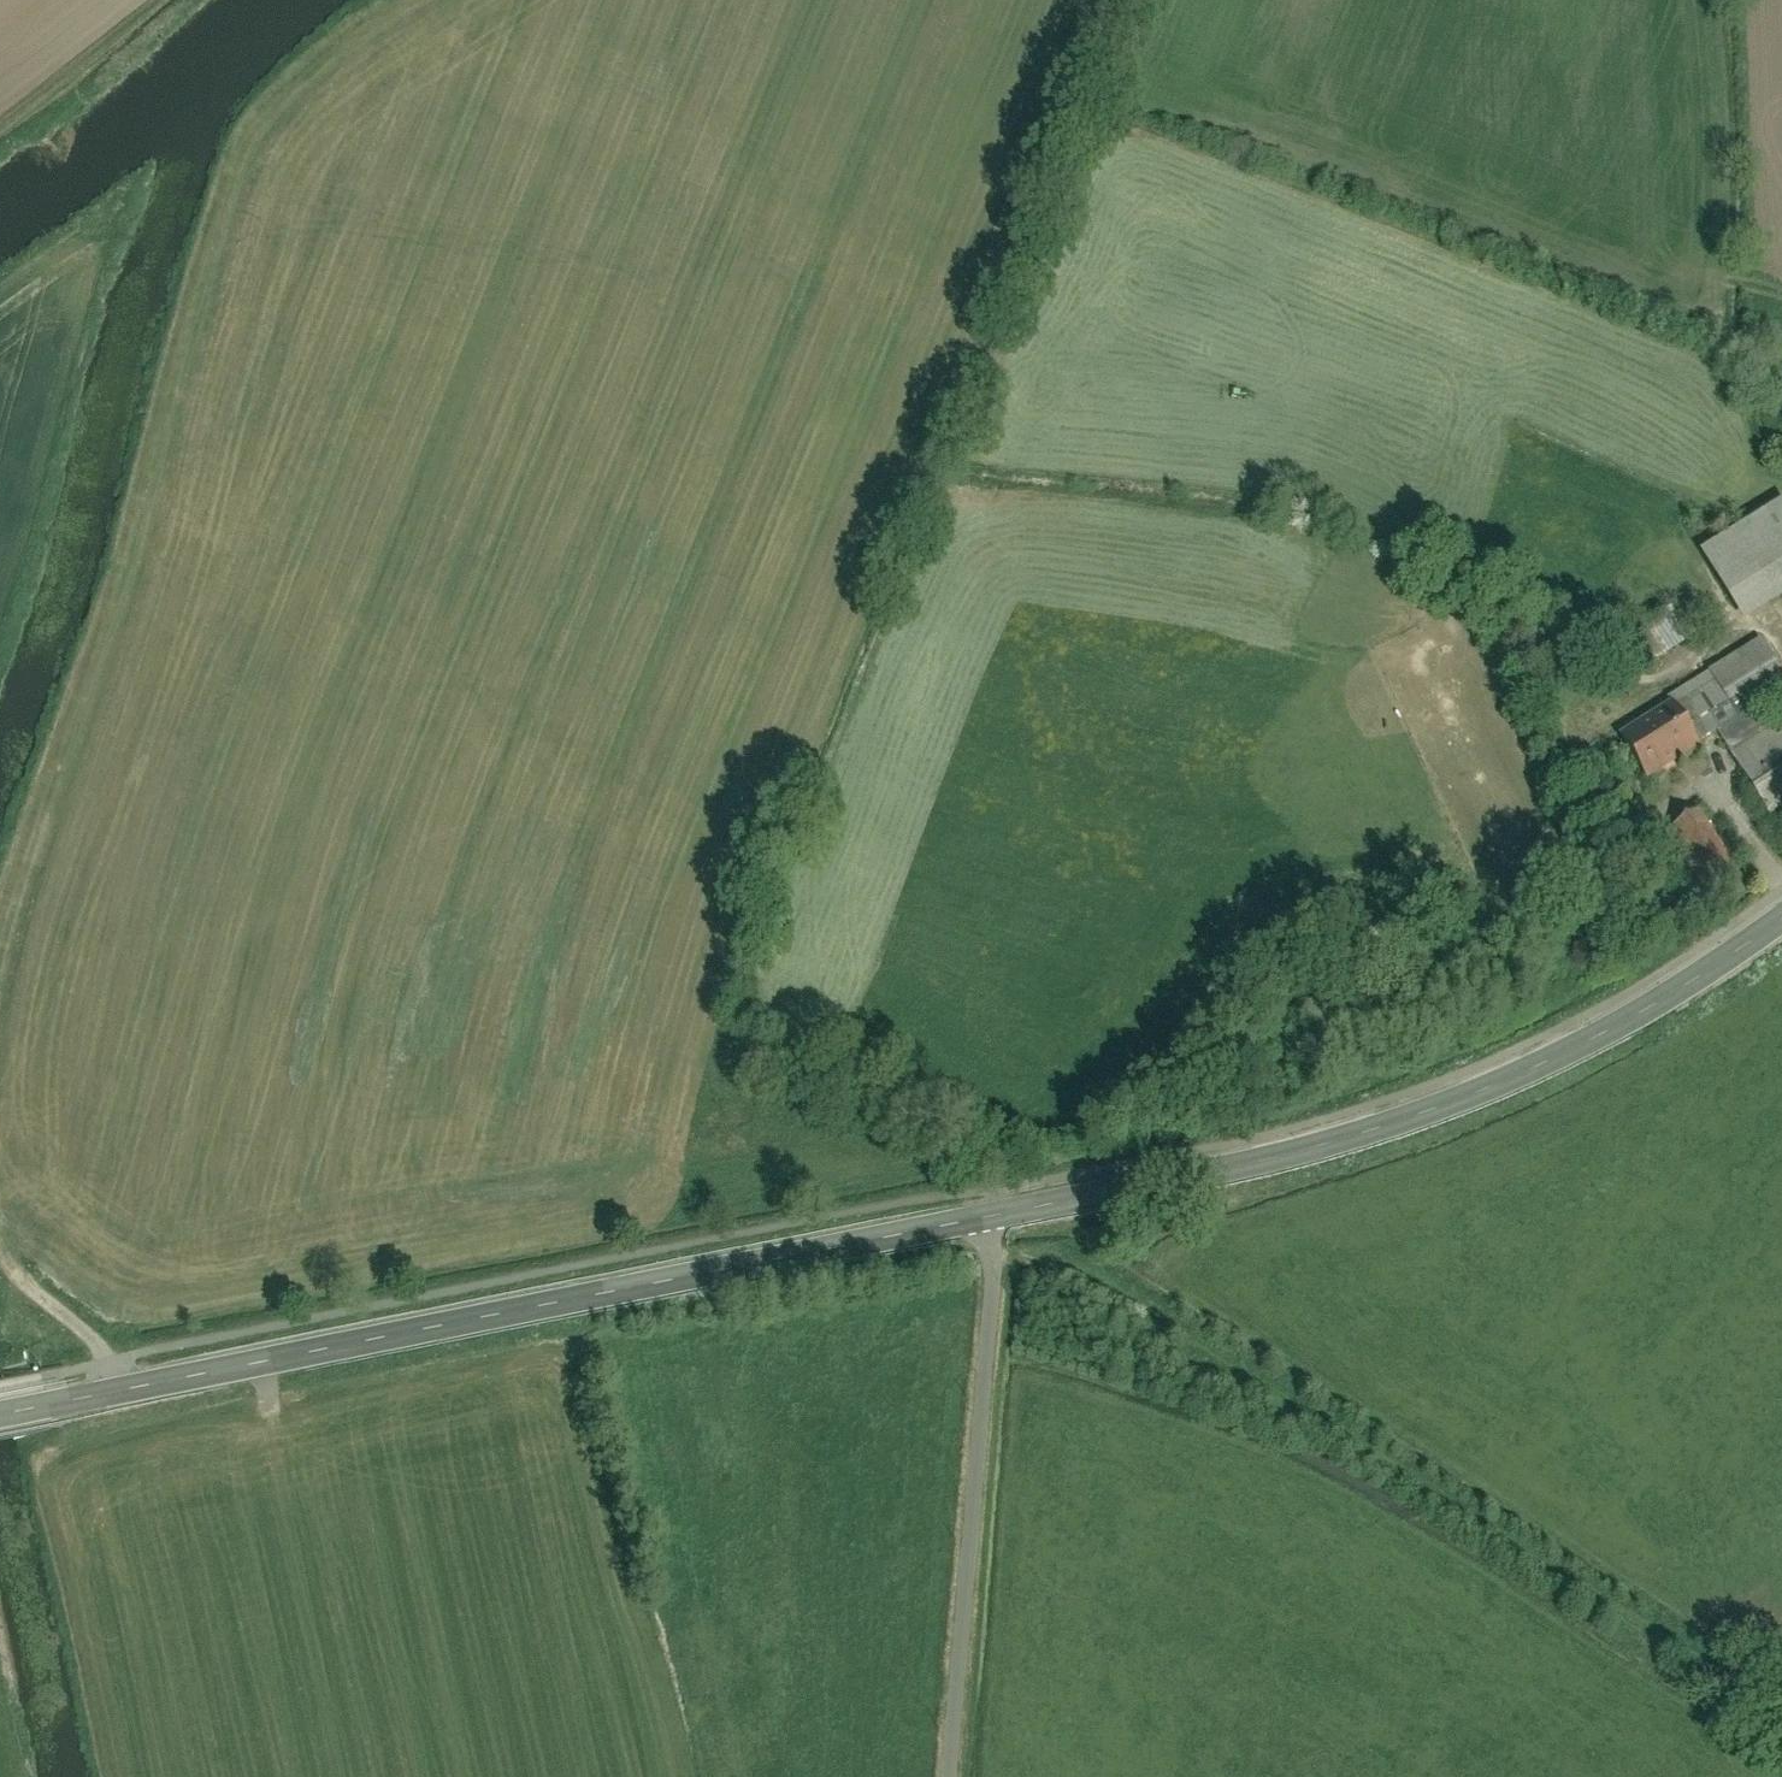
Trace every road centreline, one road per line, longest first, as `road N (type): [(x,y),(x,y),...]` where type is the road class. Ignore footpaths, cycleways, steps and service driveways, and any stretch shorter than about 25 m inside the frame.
road 1 (tertiary): [(0,1418),(990,1221)]
road 2 (track): [(1781,1727),(1171,1335),(1083,1287),(1018,1259),(995,1257)]
road 3 (tertiary): [(990,1221),(1365,1134),(1492,1089),(1612,1028),(1781,920)]
road 4 (residential): [(947,1776),(995,1257),(990,1221)]

